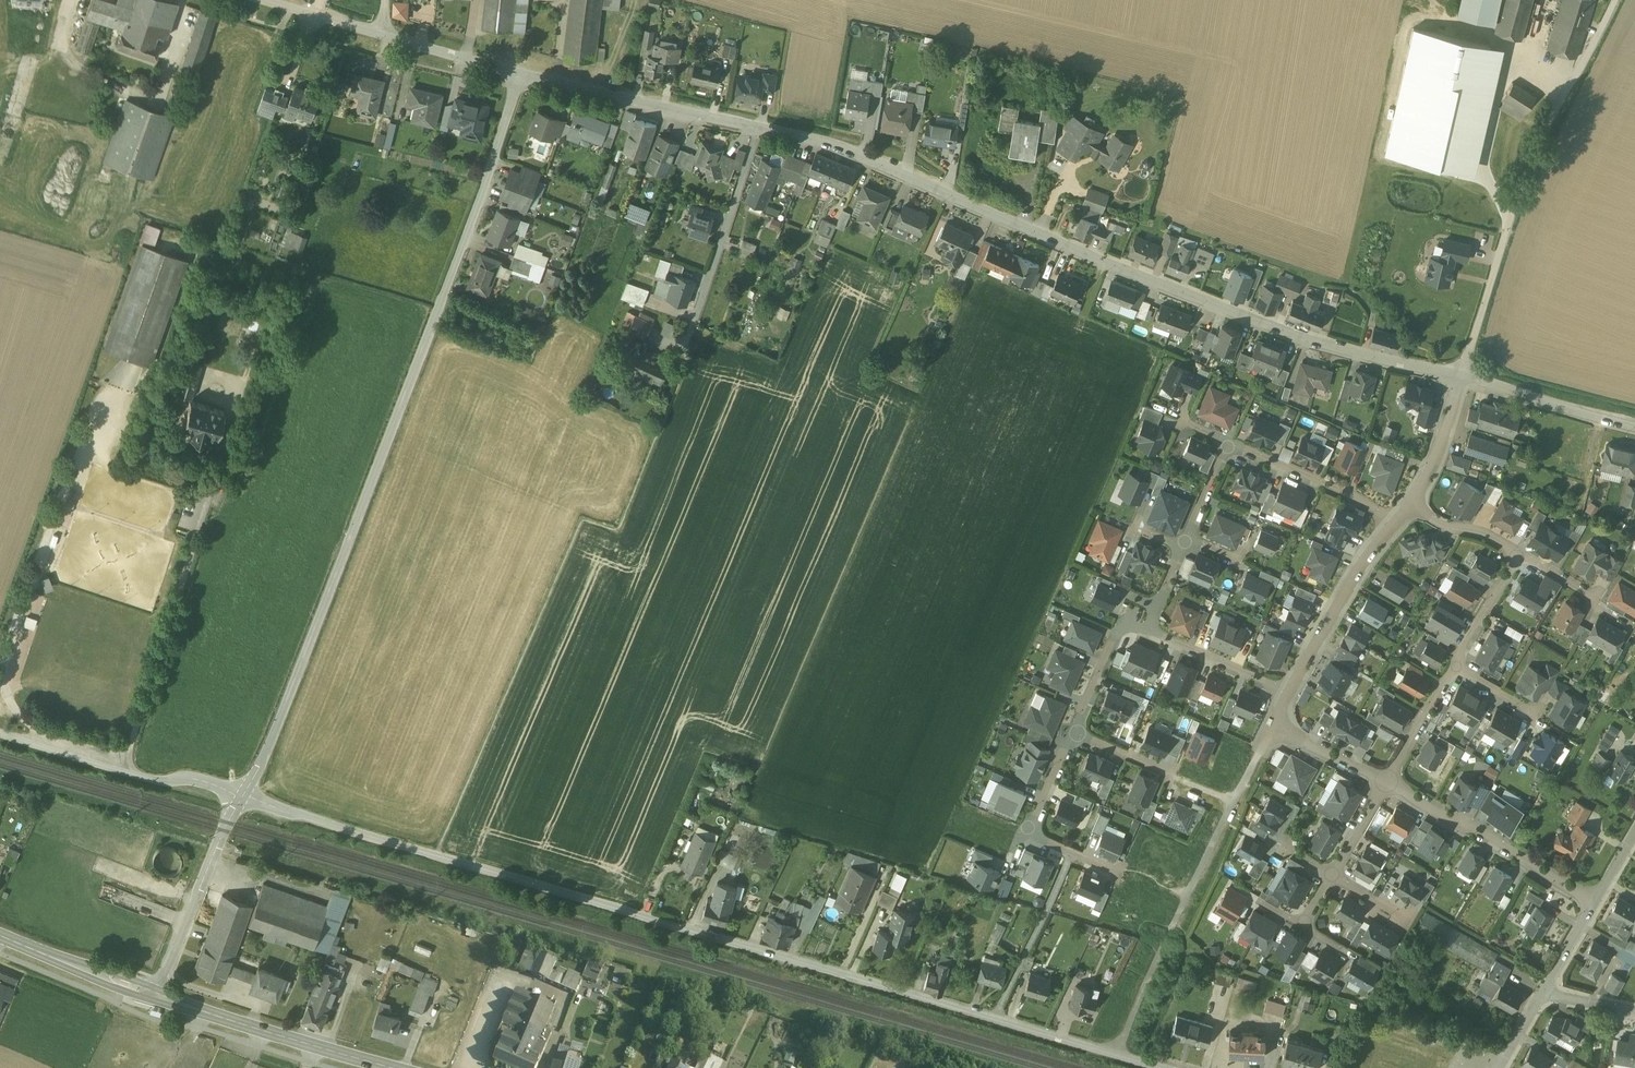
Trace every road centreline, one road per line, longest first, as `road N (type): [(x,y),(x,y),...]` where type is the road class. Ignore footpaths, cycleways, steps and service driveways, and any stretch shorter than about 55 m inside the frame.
road 1 (unclassified): [(1116,1053),(244,796)]
road 2 (residential): [(244,796),(286,707),(458,259),(521,72)]
road 3 (residential): [(1460,375),(1303,338),(836,148),(758,128)]
road 4 (unclassified): [(1616,0),(1544,133),(1460,375)]
road 5 (unclassified): [(244,796),(198,781),(157,783),(0,732)]
road 6 (secondary): [(393,1067),(158,996)]
road 7 (residential): [(758,128),(521,72)]
road 8 (residential): [(1389,779),(1594,901)]
road 9 (residential): [(158,996),(244,796)]
road 10 (residential): [(691,333),(758,128)]
road 11 (residential): [(1288,694),(1394,523)]
road 12 (residential): [(1228,442),(1394,523)]
road 13 (residential): [(1634,426),(1460,375)]
road 14 (residential): [(1074,731),(1236,802)]
road 15 (secondary): [(158,996),(0,934)]
road 16 (residential): [(1166,945),(1236,802)]
road 17 (residential): [(1072,852),(1030,832),(1074,731)]
road 18 (residential): [(1147,632),(1288,694)]
road 19 (residential): [(1074,731),(1121,623),(1147,632)]
road 20 (residential): [(521,72),(384,34)]
road 21 (residential): [(1410,502),(1440,445),(1460,375)]
road 22 (residential): [(1518,554),(1453,667)]
road 23 (residential): [(1453,667),(1389,779)]
road 24 (residential): [(1271,728),(1389,779)]
road 25 (residential): [(1518,554),(1410,502)]

